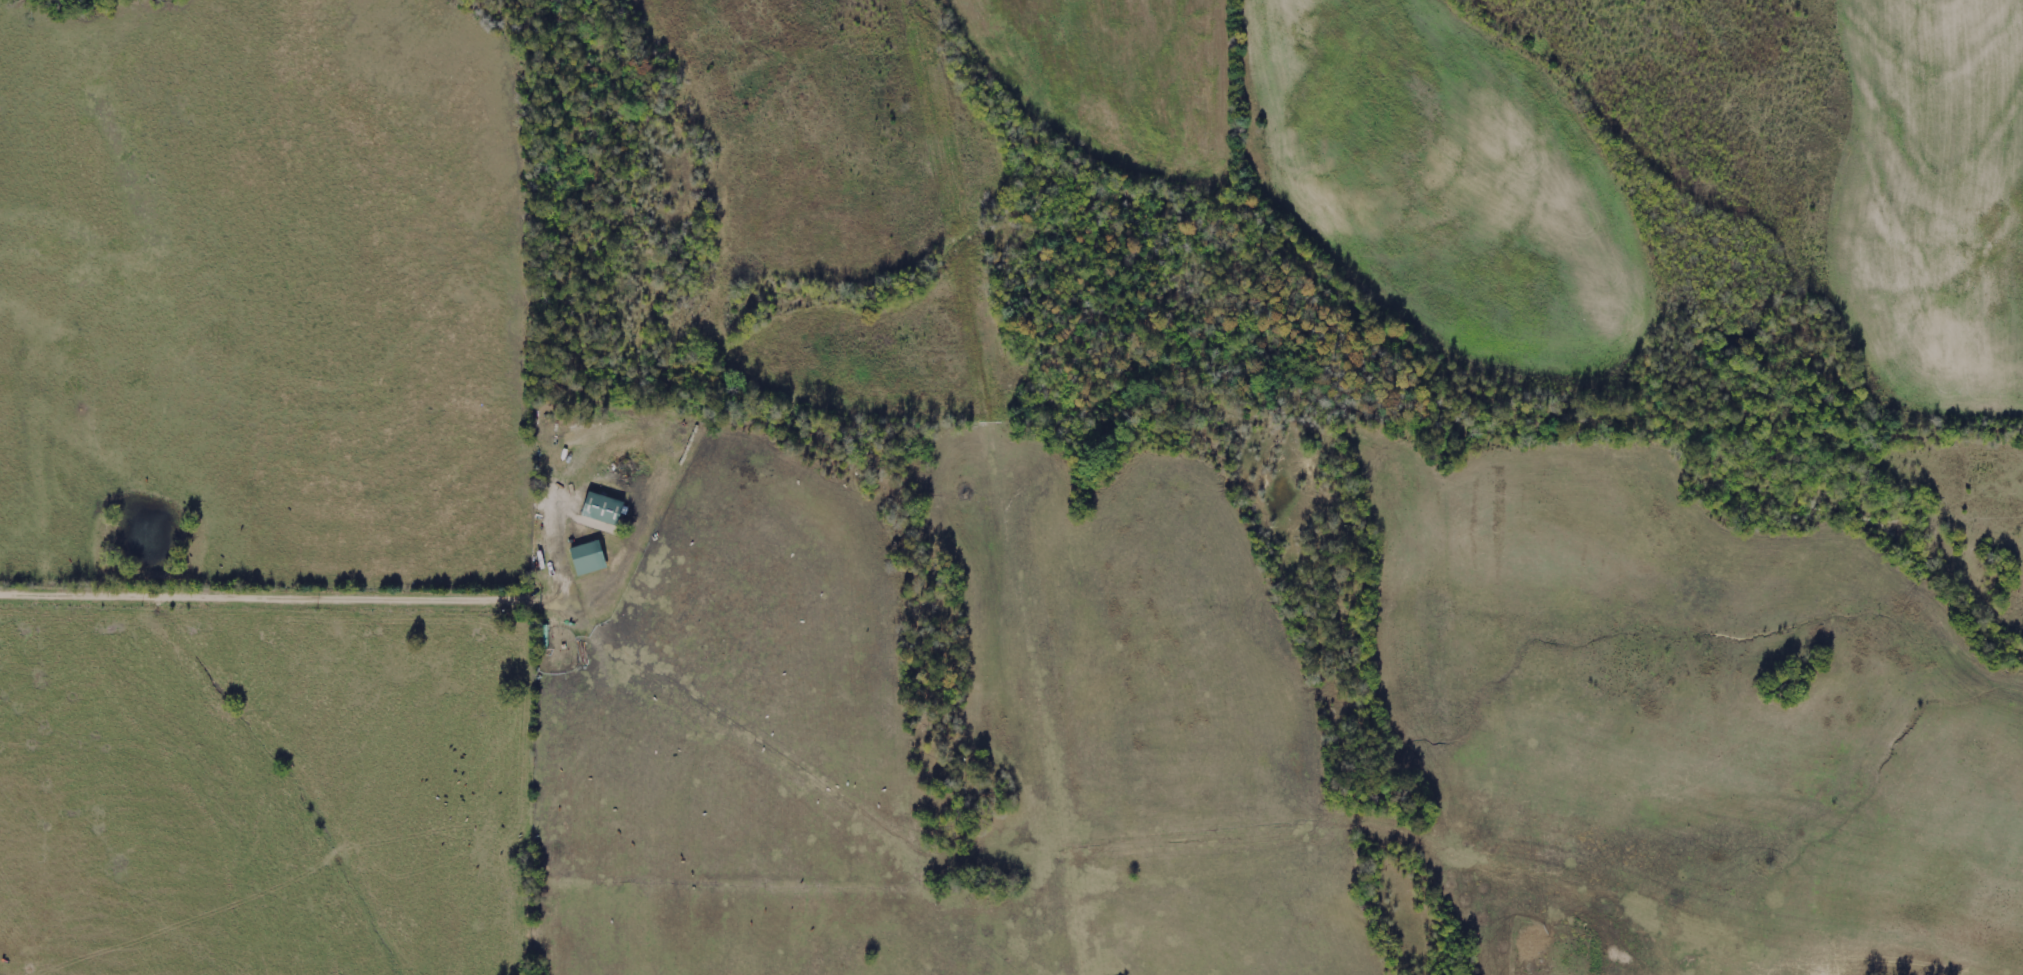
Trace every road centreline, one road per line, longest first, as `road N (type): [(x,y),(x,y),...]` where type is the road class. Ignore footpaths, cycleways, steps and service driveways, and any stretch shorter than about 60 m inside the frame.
road 1 (residential): [(0,591),(486,597),(549,606)]

